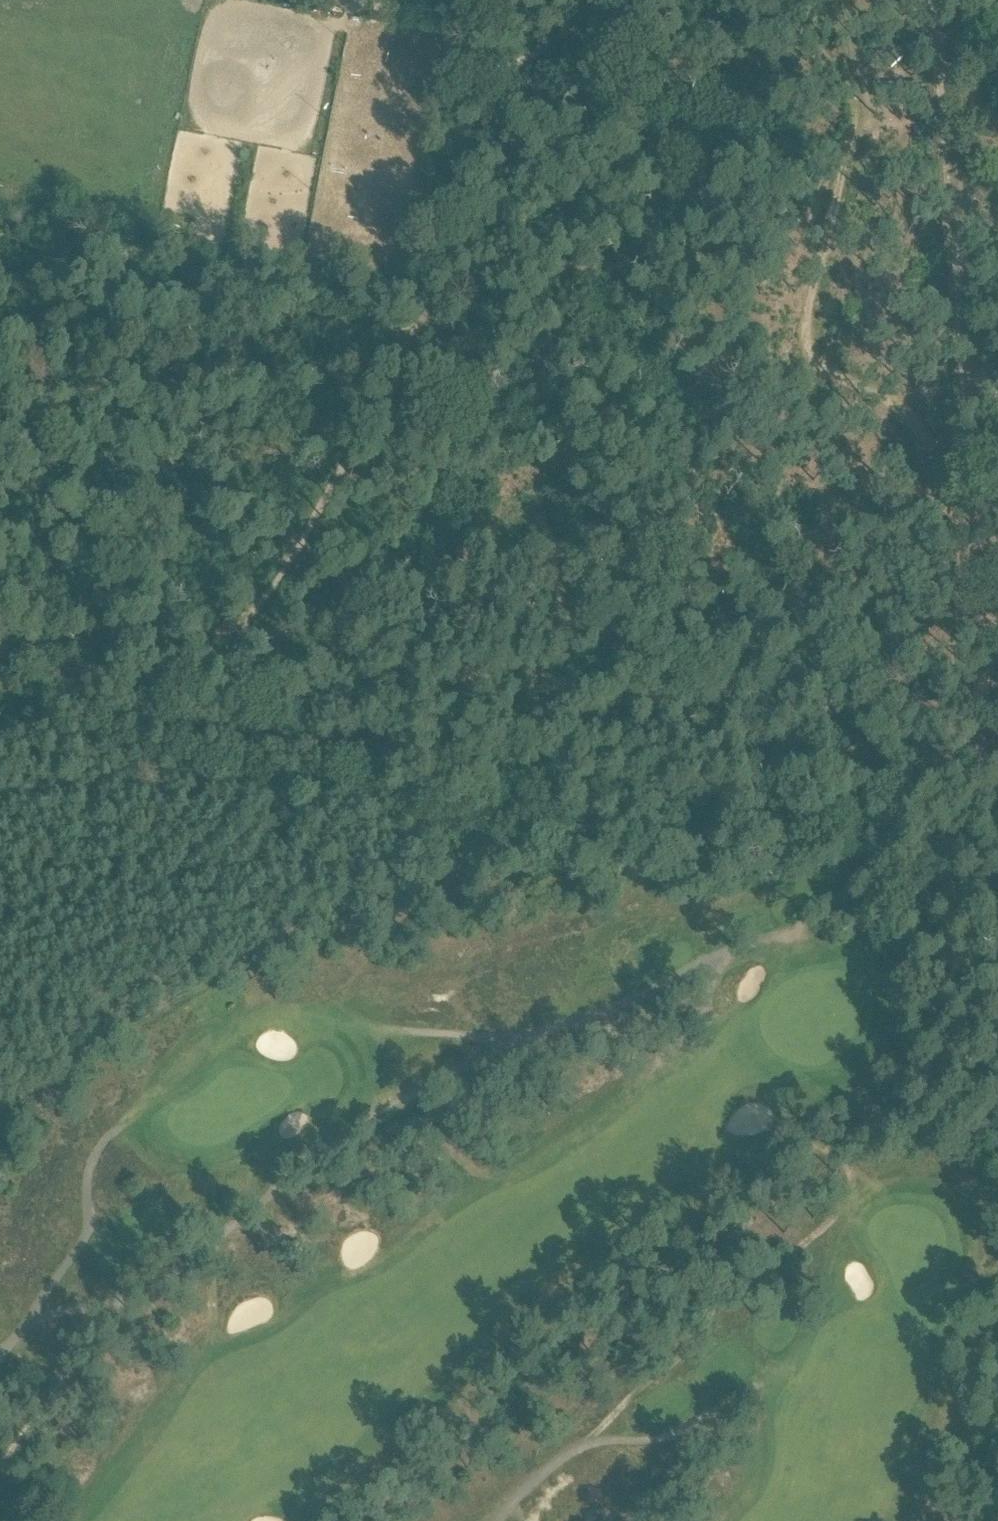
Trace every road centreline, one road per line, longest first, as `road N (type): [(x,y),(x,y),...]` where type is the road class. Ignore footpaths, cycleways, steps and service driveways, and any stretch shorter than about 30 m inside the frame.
road 1 (track): [(432,66),(520,53),(570,34),(615,0)]

